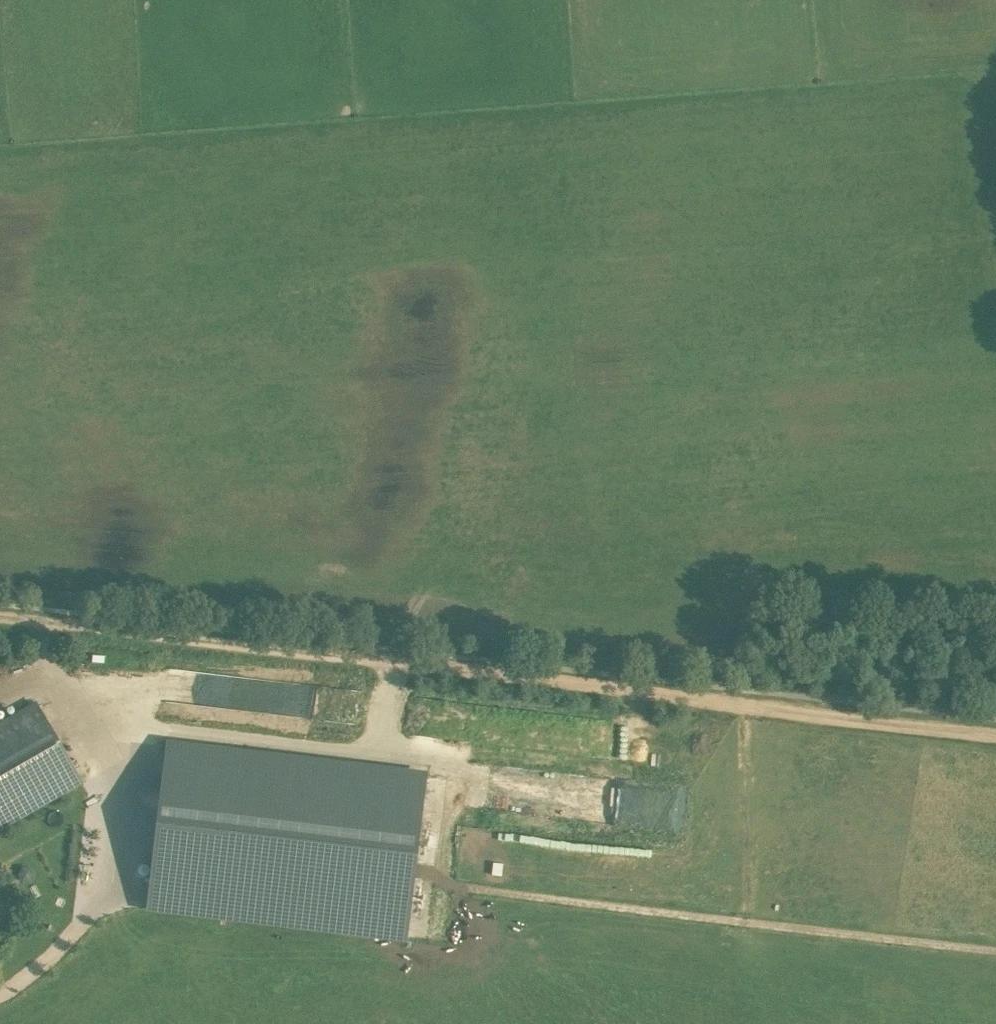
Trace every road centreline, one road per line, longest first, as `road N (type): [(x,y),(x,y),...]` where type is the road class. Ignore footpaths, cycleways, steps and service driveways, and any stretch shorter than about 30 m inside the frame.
road 1 (track): [(995,735),(0,624)]

